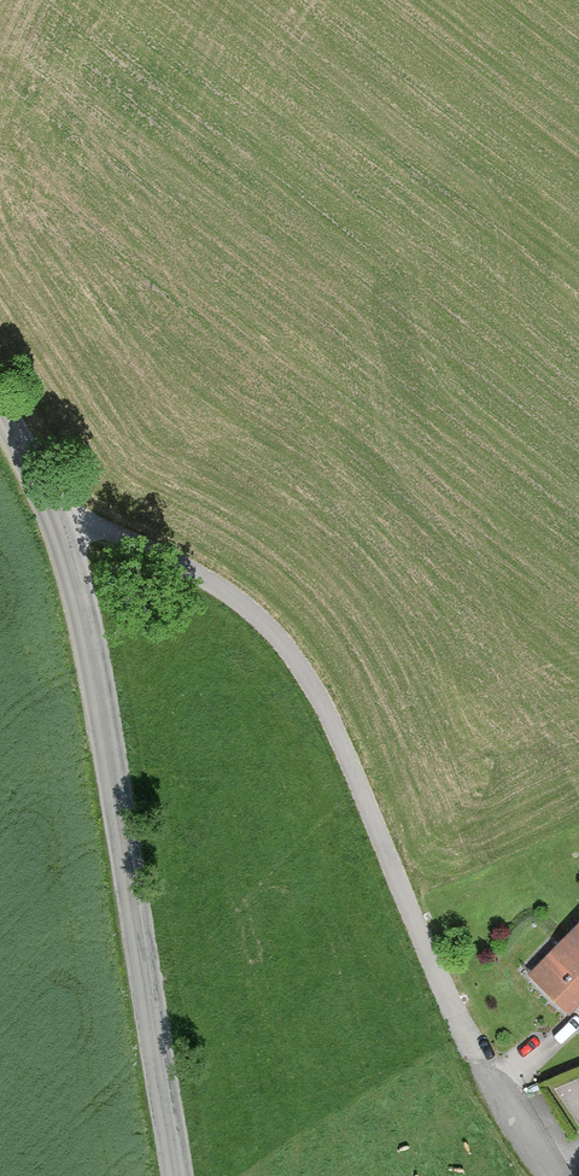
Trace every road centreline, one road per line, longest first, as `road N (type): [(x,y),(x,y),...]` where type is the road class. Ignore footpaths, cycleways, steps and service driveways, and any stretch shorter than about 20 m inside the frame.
road 1 (tertiary): [(0,416),(51,503),(75,575),(179,1175)]
road 2 (track): [(448,984),(307,662),(229,591),(159,543),(117,519),(51,503)]
road 3 (residential): [(545,1175),(515,1138),(448,984)]

